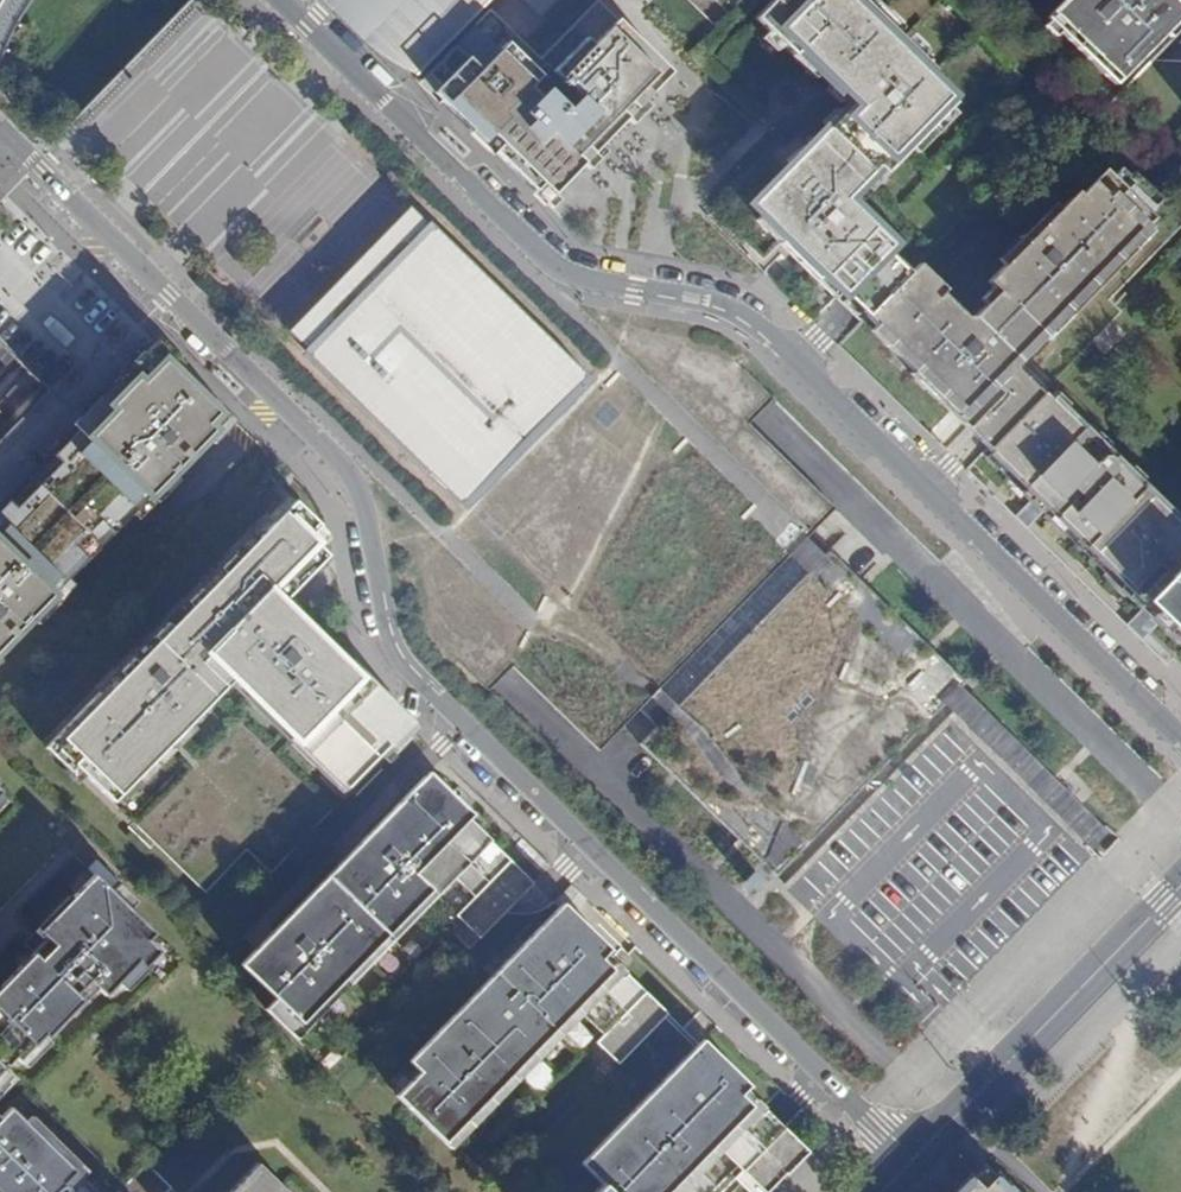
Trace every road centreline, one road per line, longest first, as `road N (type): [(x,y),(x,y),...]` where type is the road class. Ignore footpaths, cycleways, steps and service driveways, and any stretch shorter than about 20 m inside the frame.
road 1 (residential): [(0,139),(342,463),(359,491),(402,662),(913,1162)]
road 2 (residential): [(1180,736),(751,317),(562,270),(282,0)]
road 3 (tertiary): [(913,1162),(1180,887)]

